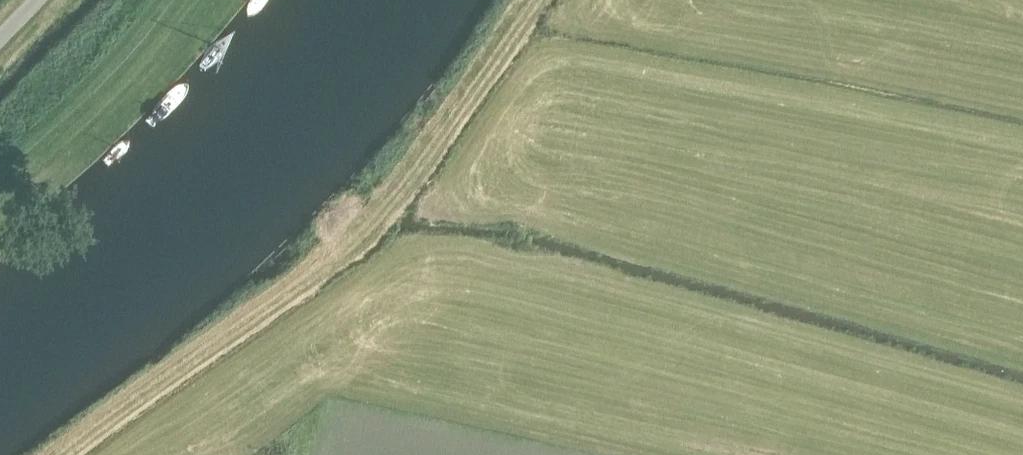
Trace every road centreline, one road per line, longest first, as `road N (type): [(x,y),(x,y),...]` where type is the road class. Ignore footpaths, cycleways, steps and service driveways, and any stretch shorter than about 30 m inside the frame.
road 1 (track): [(0,188),(84,111),(181,0)]

